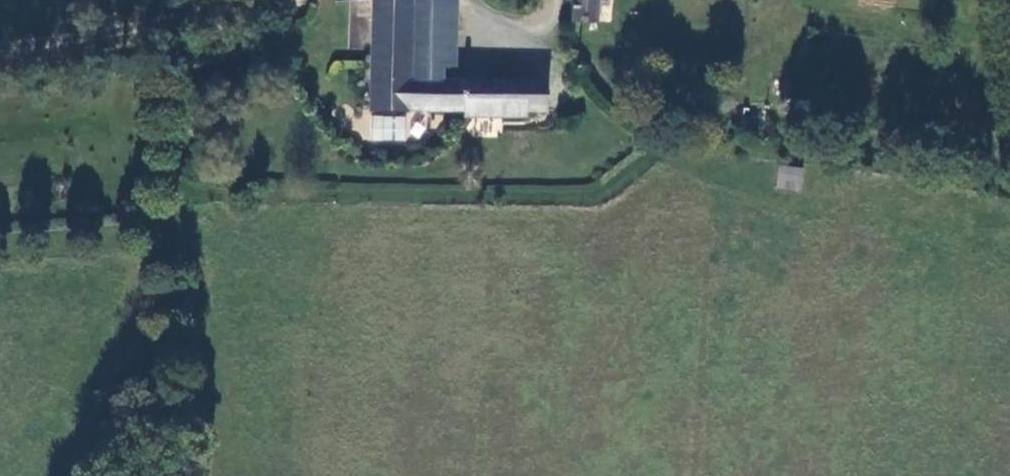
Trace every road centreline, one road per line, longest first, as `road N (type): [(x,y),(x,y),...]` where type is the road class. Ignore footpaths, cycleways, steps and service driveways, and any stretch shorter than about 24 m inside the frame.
road 1 (unclassified): [(0,46),(254,0)]

